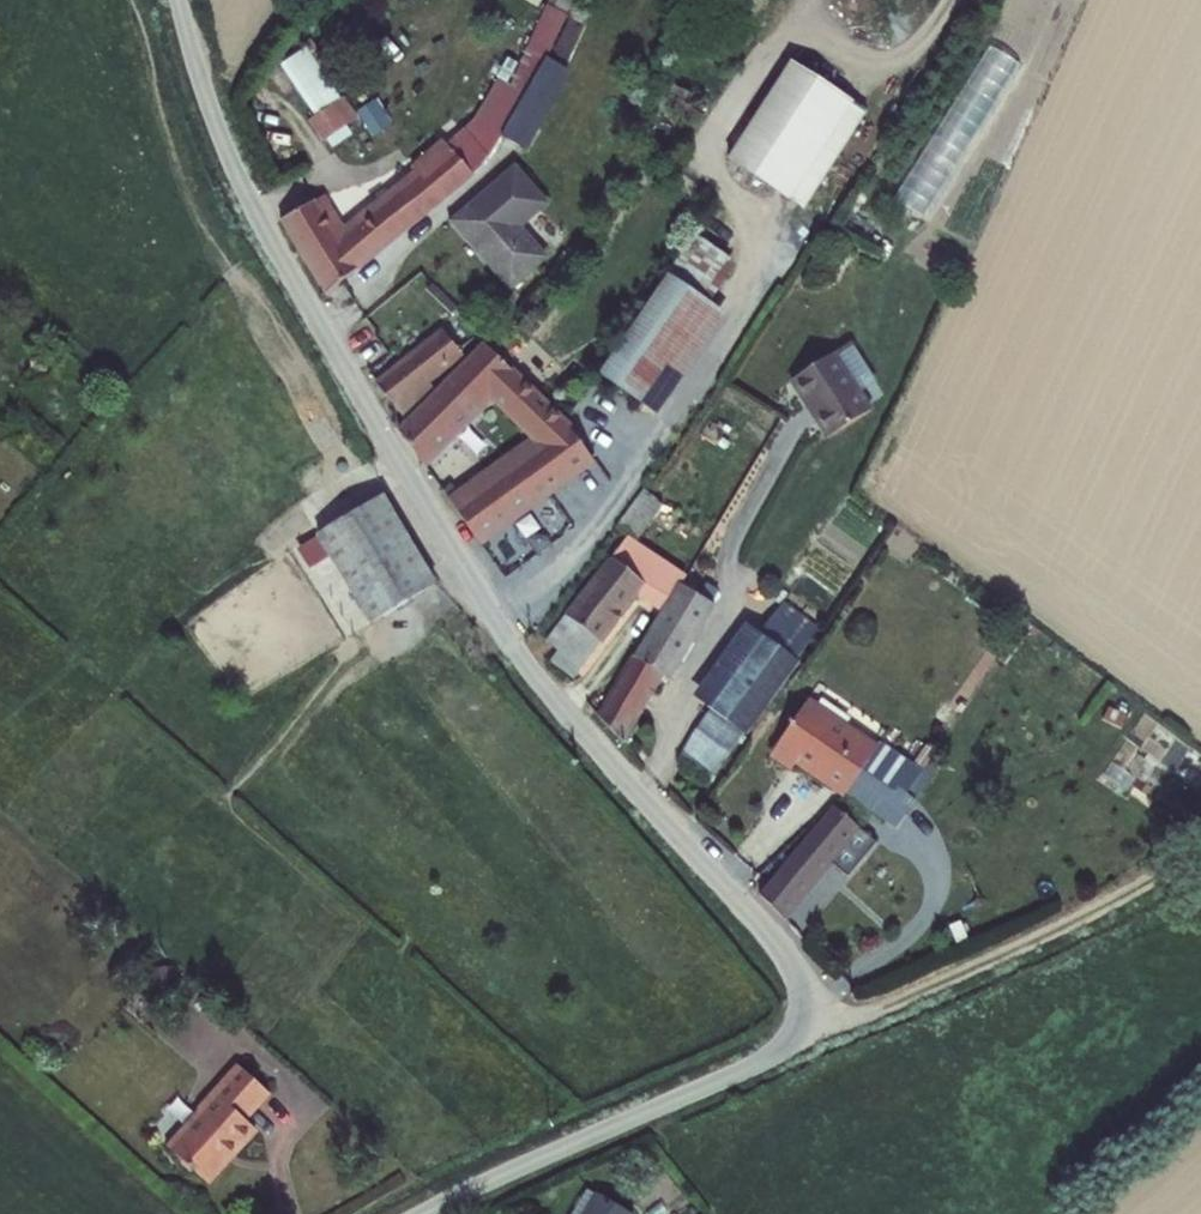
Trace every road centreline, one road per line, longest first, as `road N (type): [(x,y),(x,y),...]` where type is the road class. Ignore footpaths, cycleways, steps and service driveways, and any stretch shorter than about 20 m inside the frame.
road 1 (residential): [(177,0),(225,147),(260,223),(471,581),(555,702),(797,971),(804,989),(795,1029)]
road 2 (track): [(795,1029),(1075,935),(1200,861)]
road 3 (residential): [(430,1213),(743,1070),(795,1029)]

